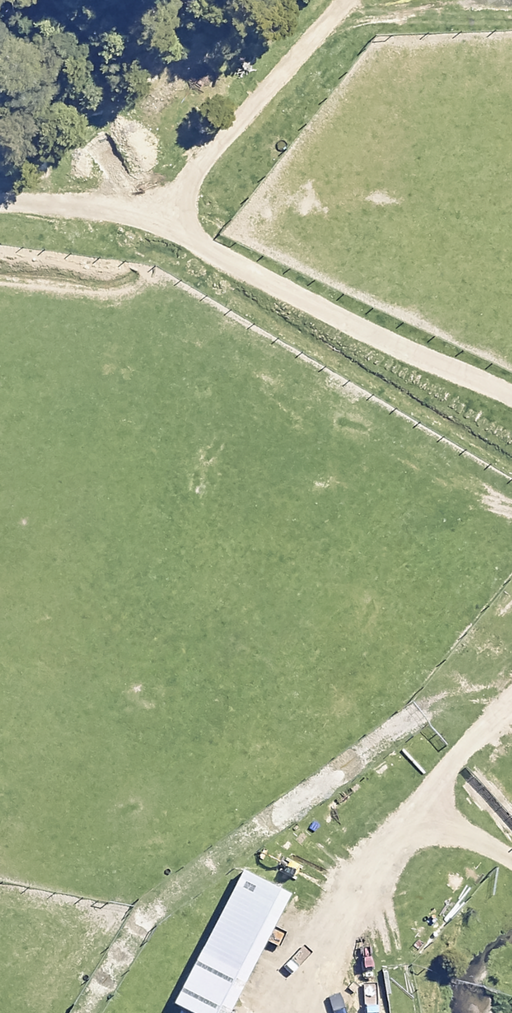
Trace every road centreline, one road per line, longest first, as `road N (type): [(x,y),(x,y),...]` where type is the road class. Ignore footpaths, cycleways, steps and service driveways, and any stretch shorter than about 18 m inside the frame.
road 1 (track): [(511,397),(224,261),(161,199)]
road 2 (track): [(511,856),(440,830),(393,838),(351,886),(308,970),(309,1012)]
road 3 (track): [(161,199),(214,146),(332,0)]
road 4 (track): [(393,838),(511,699)]
road 5 (track): [(161,199),(112,206),(0,193)]

